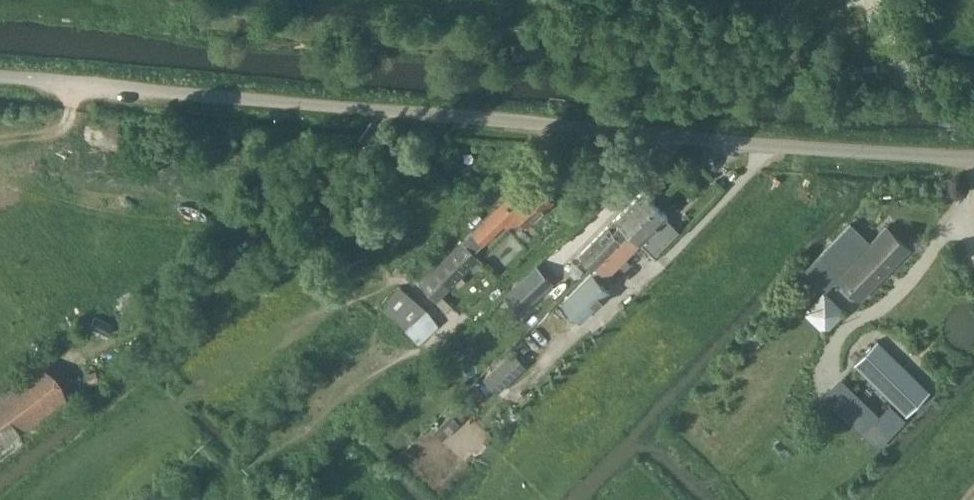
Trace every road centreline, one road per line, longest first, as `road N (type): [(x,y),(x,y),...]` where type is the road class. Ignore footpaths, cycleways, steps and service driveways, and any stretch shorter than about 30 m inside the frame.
road 1 (unclassified): [(973,157),(773,147),(0,77)]
road 2 (track): [(66,0),(914,82)]
road 3 (track): [(73,82),(69,123),(55,145),(0,178)]

